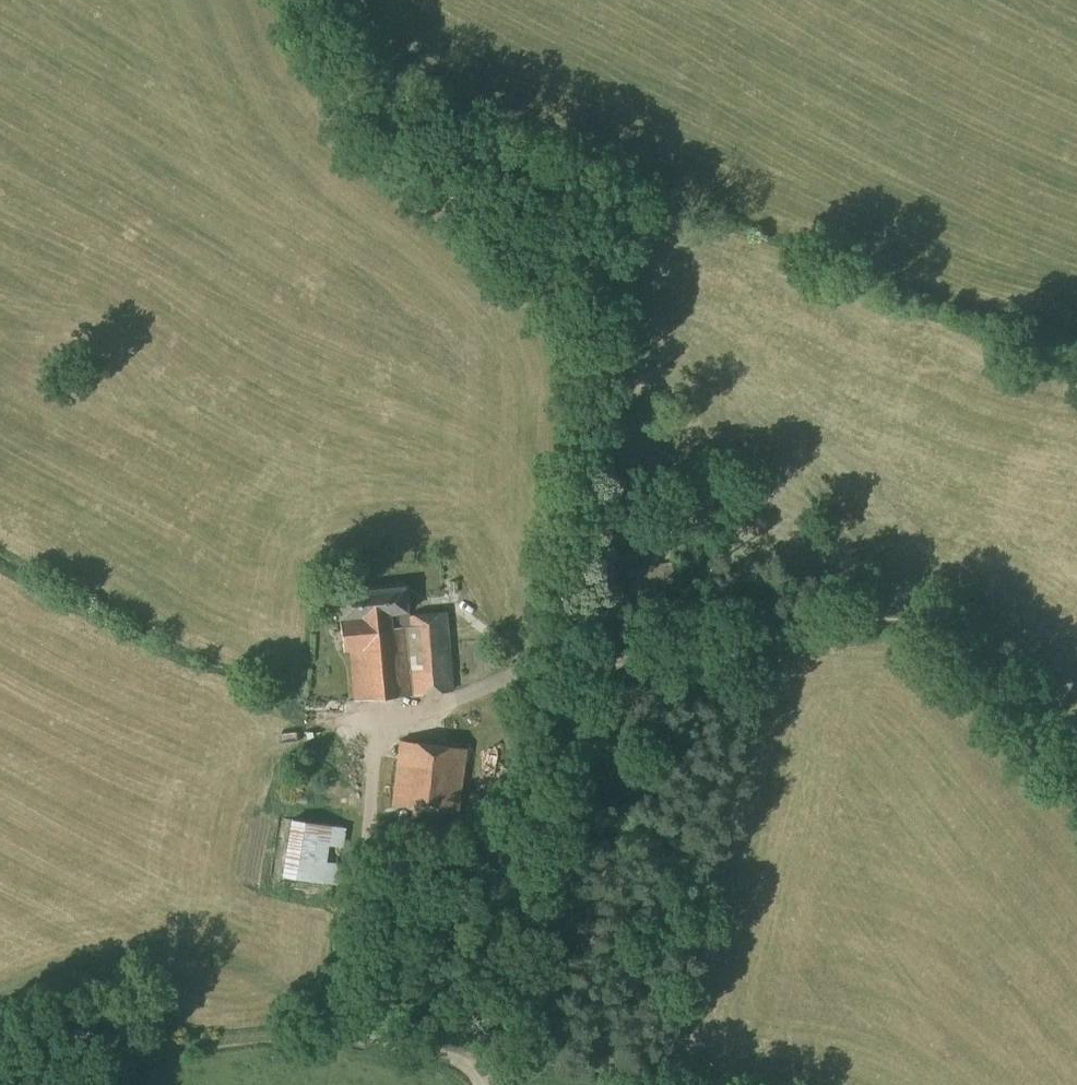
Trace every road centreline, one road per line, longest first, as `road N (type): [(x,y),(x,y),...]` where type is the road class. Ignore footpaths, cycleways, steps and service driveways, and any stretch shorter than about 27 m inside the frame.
road 1 (unclassified): [(558,648),(597,353),(568,306),(468,194),(353,98),(303,0)]
road 2 (track): [(1076,792),(980,661),(941,635),(890,629),(589,663),(558,648)]
road 3 (track): [(336,1036),(236,1044),(40,1084)]
road 4 (track): [(336,1036),(481,1066),(482,1084)]

